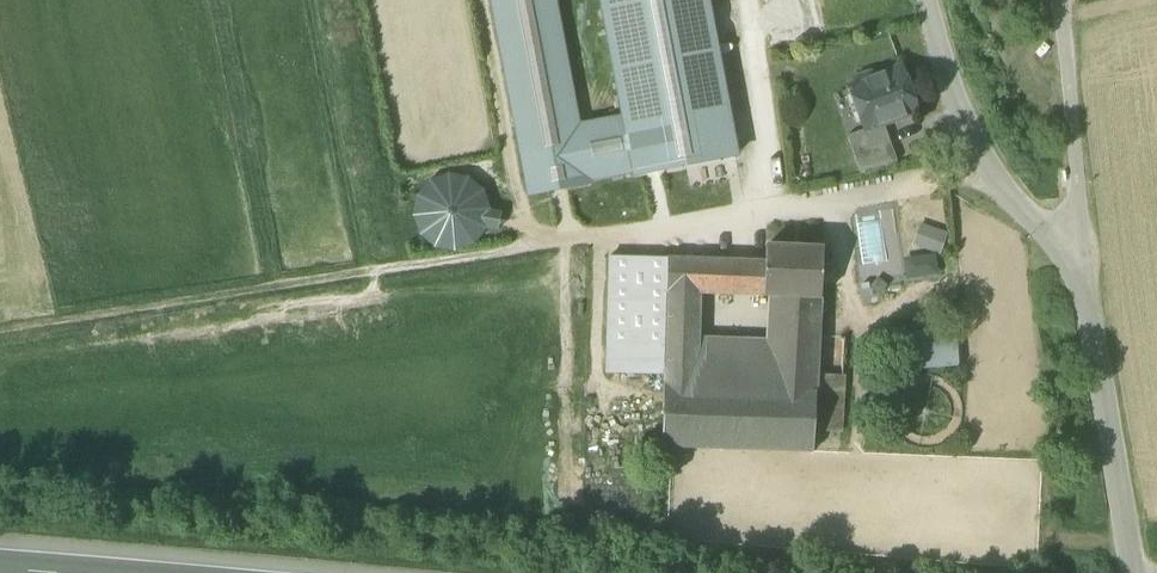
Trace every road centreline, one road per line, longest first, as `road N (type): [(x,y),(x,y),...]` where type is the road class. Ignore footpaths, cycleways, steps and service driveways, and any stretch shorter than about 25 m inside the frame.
road 1 (track): [(0,334),(530,245)]
road 2 (unclassified): [(1094,295),(1016,208),(992,165),(958,101),(931,0)]
road 3 (unclassified): [(1094,295),(1055,0)]
road 4 (unclassified): [(1134,572),(1094,295)]

